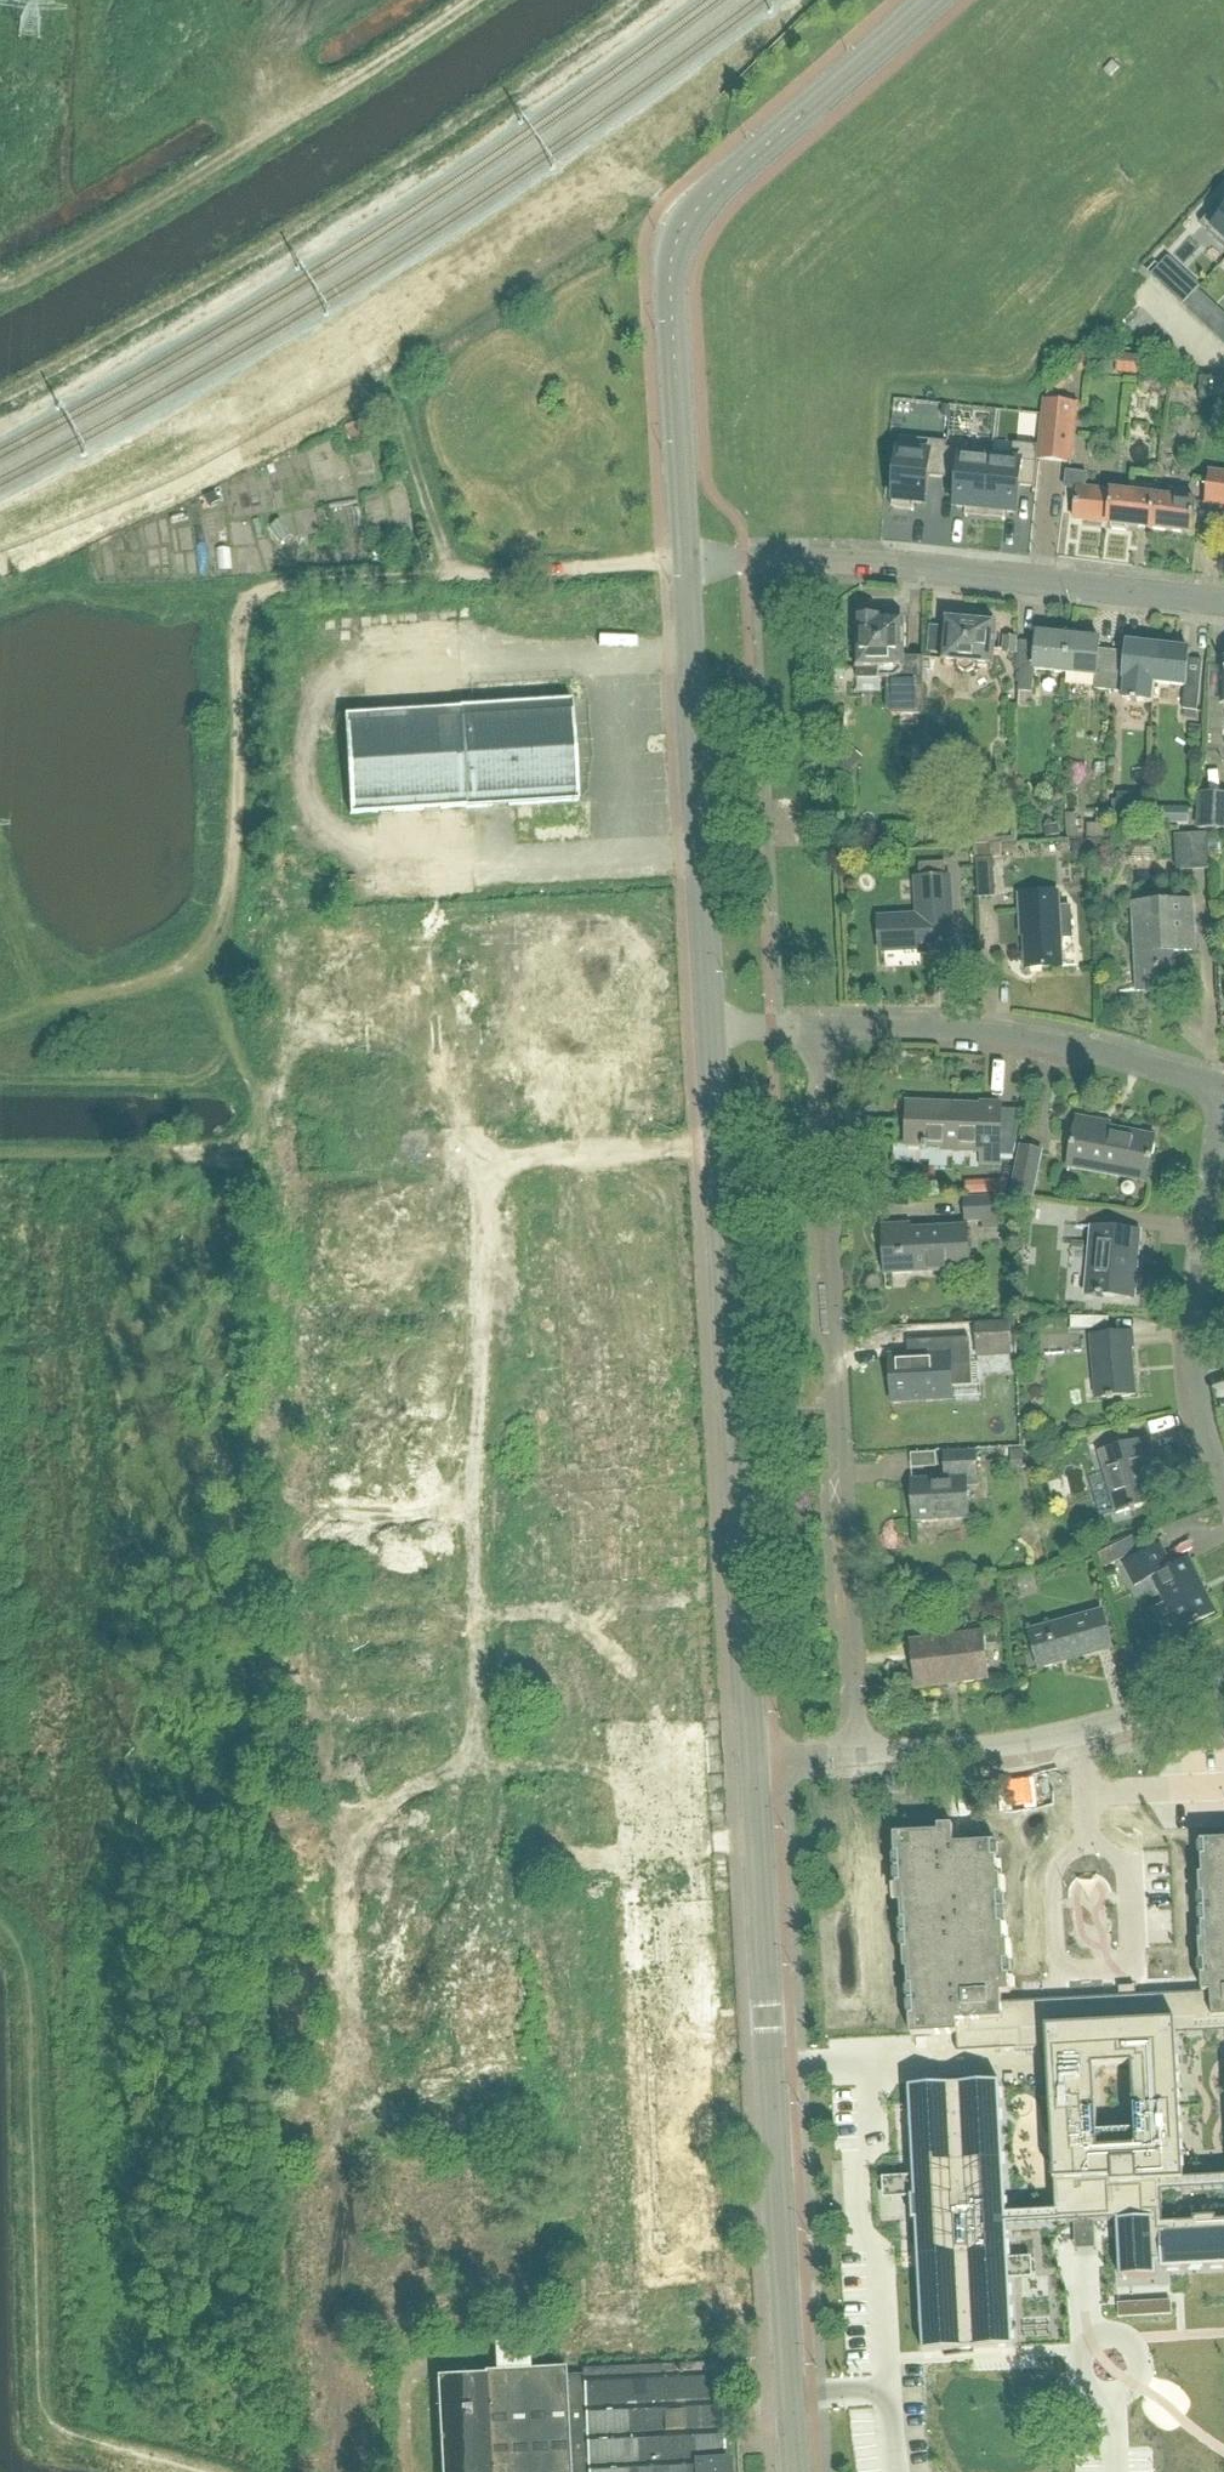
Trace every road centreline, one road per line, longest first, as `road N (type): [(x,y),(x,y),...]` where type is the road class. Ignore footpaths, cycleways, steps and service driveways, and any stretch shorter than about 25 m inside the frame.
road 1 (track): [(392,407),(449,575),(302,585),(243,610),(227,911),(188,972),(0,1022)]
road 2 (tertiary): [(756,1765),(707,1024)]
road 3 (residential): [(858,1754),(823,1023)]
road 4 (tertiary): [(794,2471),(756,1765)]
road 5 (tertiary): [(685,566),(675,235),(704,198),(933,0)]
road 6 (track): [(484,0),(108,236),(0,291)]
road 7 (unclassified): [(1223,600),(891,564),(685,566)]
road 8 (tertiary): [(707,1024),(685,566)]
road 9 (residential): [(1223,1088),(1005,1038),(823,1023)]
road 10 (residential): [(1223,1493),(1200,1403),(1193,1295),(1223,1094)]
road 11 (track): [(248,1081),(0,1083)]
road 12 (residential): [(1053,1899),(1059,1973),(1123,1976),(1135,1966),(1127,1894)]
road 13 (residential): [(858,1754),(1080,1738)]
road 14 (track): [(449,575),(663,566)]
road 15 (residential): [(1080,1738),(1223,1685)]
road 16 (track): [(192,975),(258,1096)]

